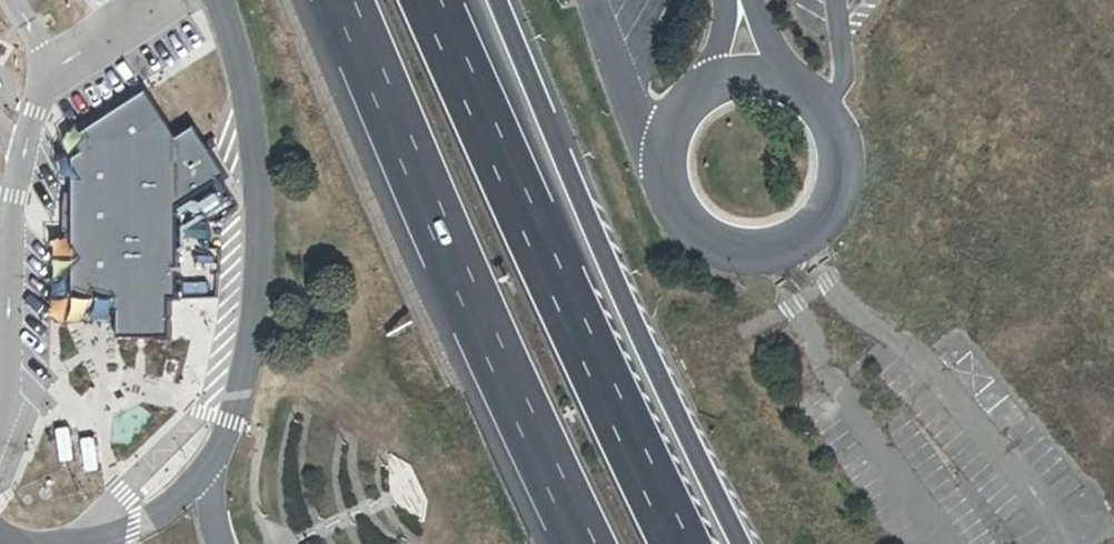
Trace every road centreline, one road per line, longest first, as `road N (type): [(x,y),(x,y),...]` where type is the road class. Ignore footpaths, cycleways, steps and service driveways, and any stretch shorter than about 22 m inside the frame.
road 1 (motorway): [(681,543),(432,0)]
road 2 (motorway): [(744,543),(618,290),(499,0)]
road 3 (motorway): [(342,0),(586,543)]

